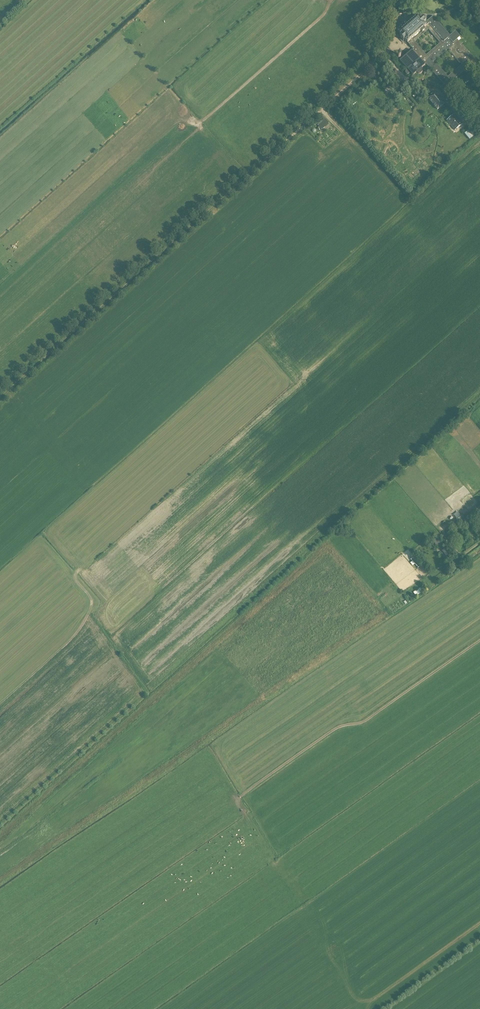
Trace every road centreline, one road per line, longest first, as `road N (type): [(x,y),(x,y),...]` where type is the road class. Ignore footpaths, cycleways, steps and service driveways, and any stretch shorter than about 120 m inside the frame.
road 1 (track): [(384,53),(0,399)]
road 2 (track): [(0,703),(84,625),(92,605),(76,581),(82,567)]

